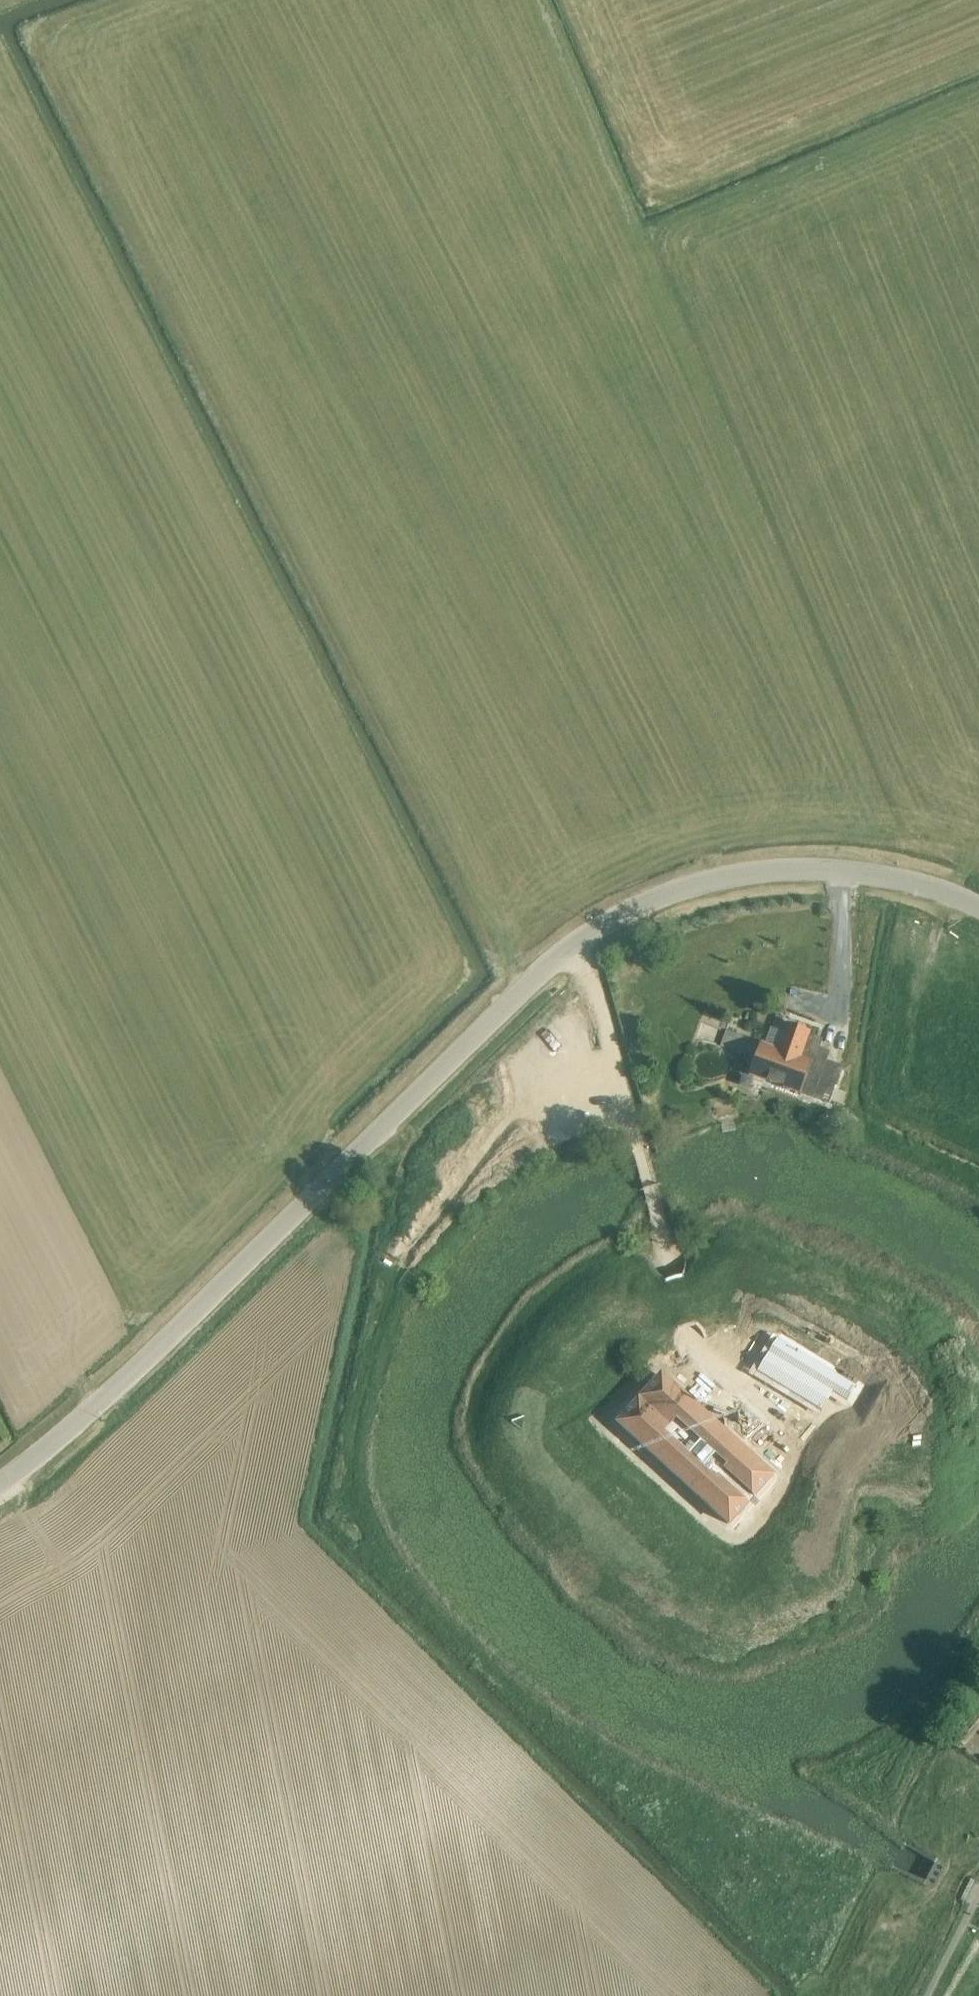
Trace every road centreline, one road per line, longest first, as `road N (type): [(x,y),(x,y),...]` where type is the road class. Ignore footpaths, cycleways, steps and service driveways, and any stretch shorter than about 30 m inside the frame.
road 1 (unclassified): [(0,1484),(163,1346),(515,973),(565,938),(673,889),(759,871),(858,876),(978,920)]

